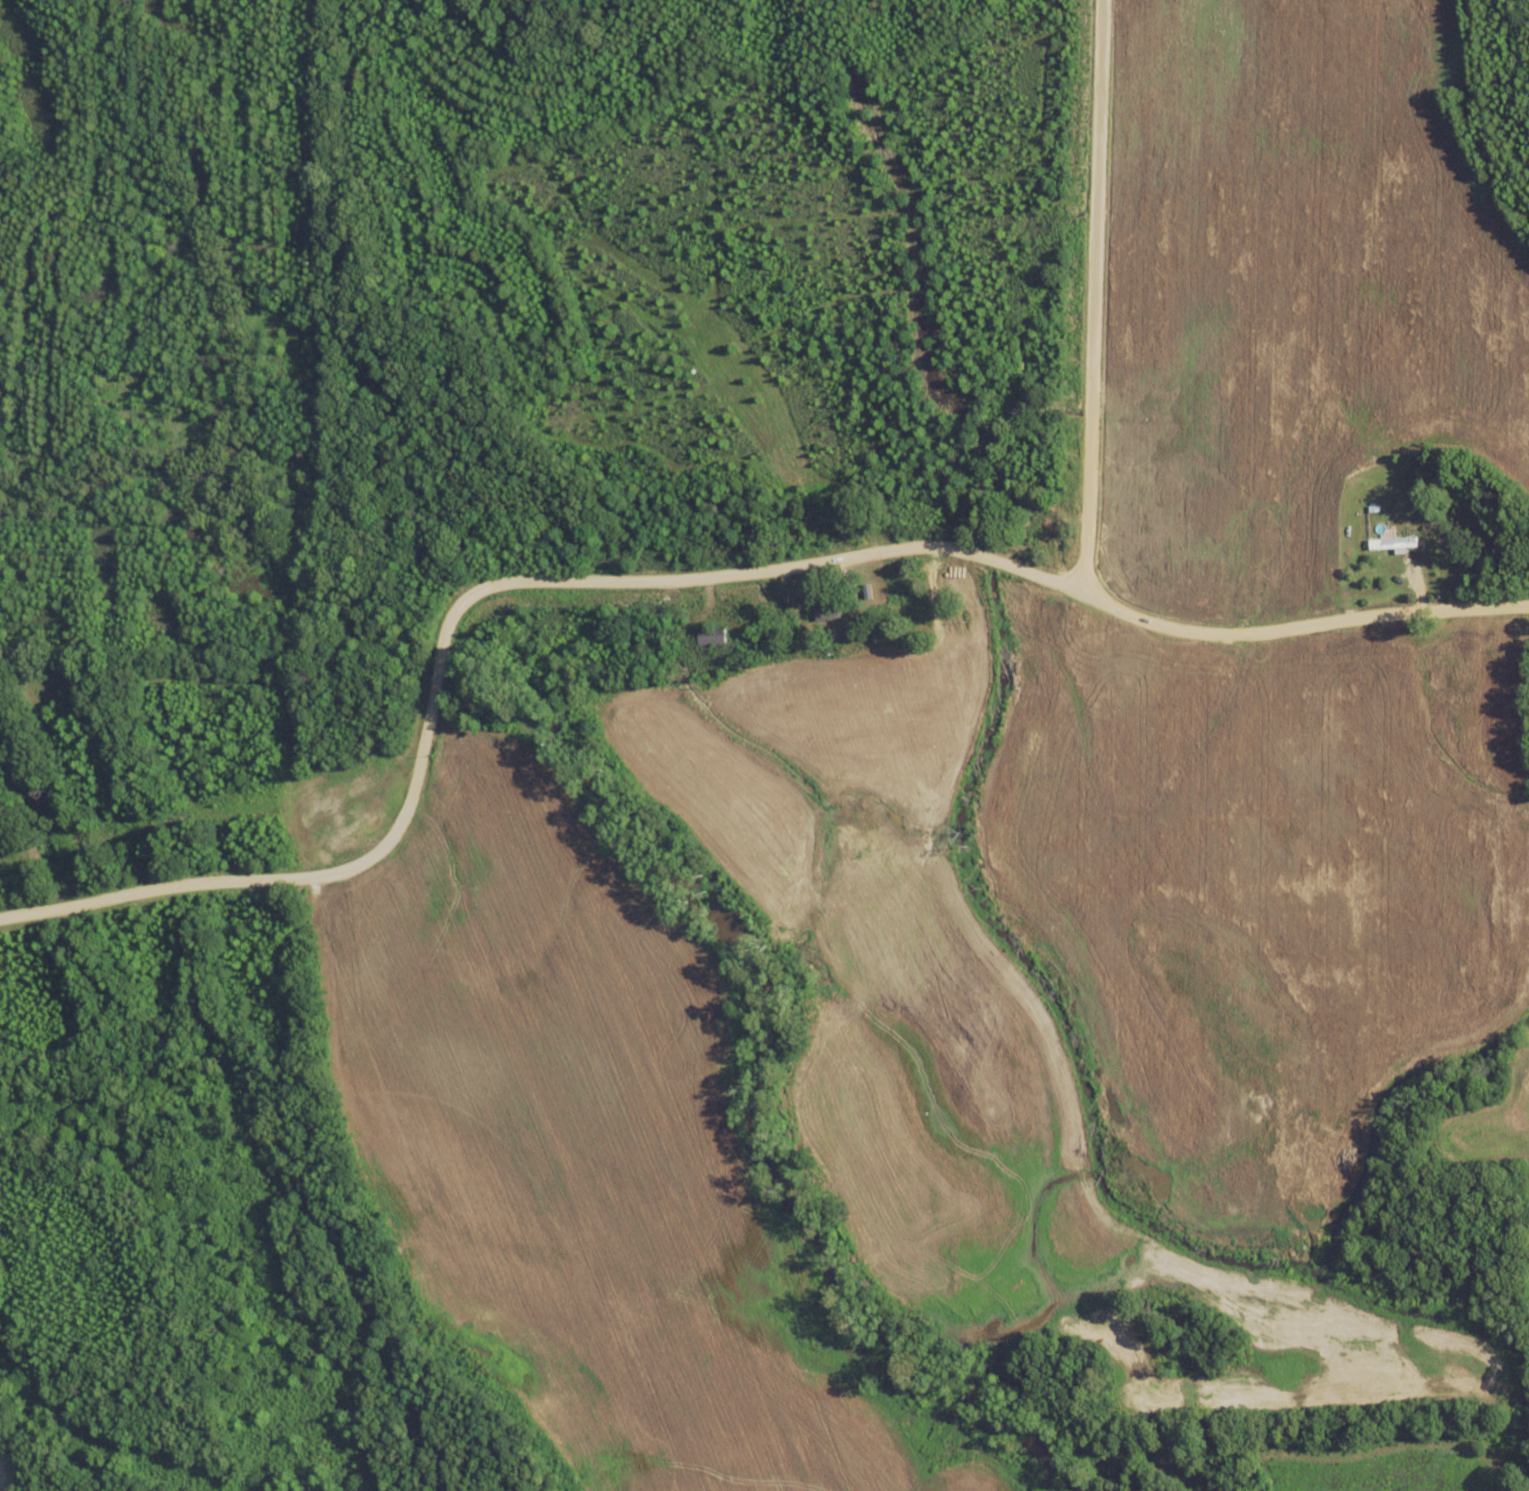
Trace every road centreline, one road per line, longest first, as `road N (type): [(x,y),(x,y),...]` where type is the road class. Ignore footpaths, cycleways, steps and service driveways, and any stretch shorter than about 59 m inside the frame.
road 1 (residential): [(0,950),(308,892),(355,846),(406,696),(447,645),(529,609),(964,578),(1010,599),(1071,599)]
road 2 (residential): [(1071,599),(1072,295),(1094,0)]
road 3 (residential): [(1071,599),(1107,640),(1153,661),(1528,644)]

